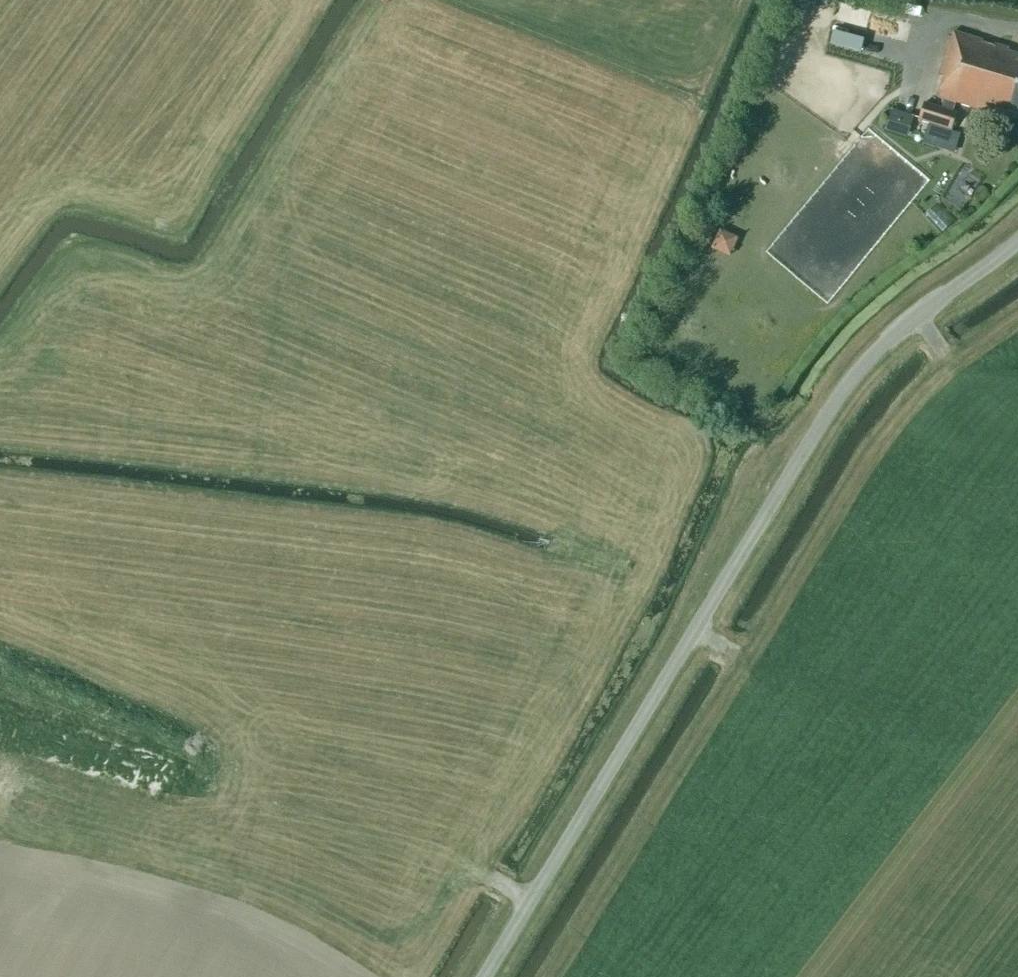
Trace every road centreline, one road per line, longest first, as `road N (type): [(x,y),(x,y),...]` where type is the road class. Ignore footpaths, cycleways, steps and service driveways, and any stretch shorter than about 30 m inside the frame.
road 1 (unclassified): [(484,976),(853,378),(887,341),(1017,242)]

